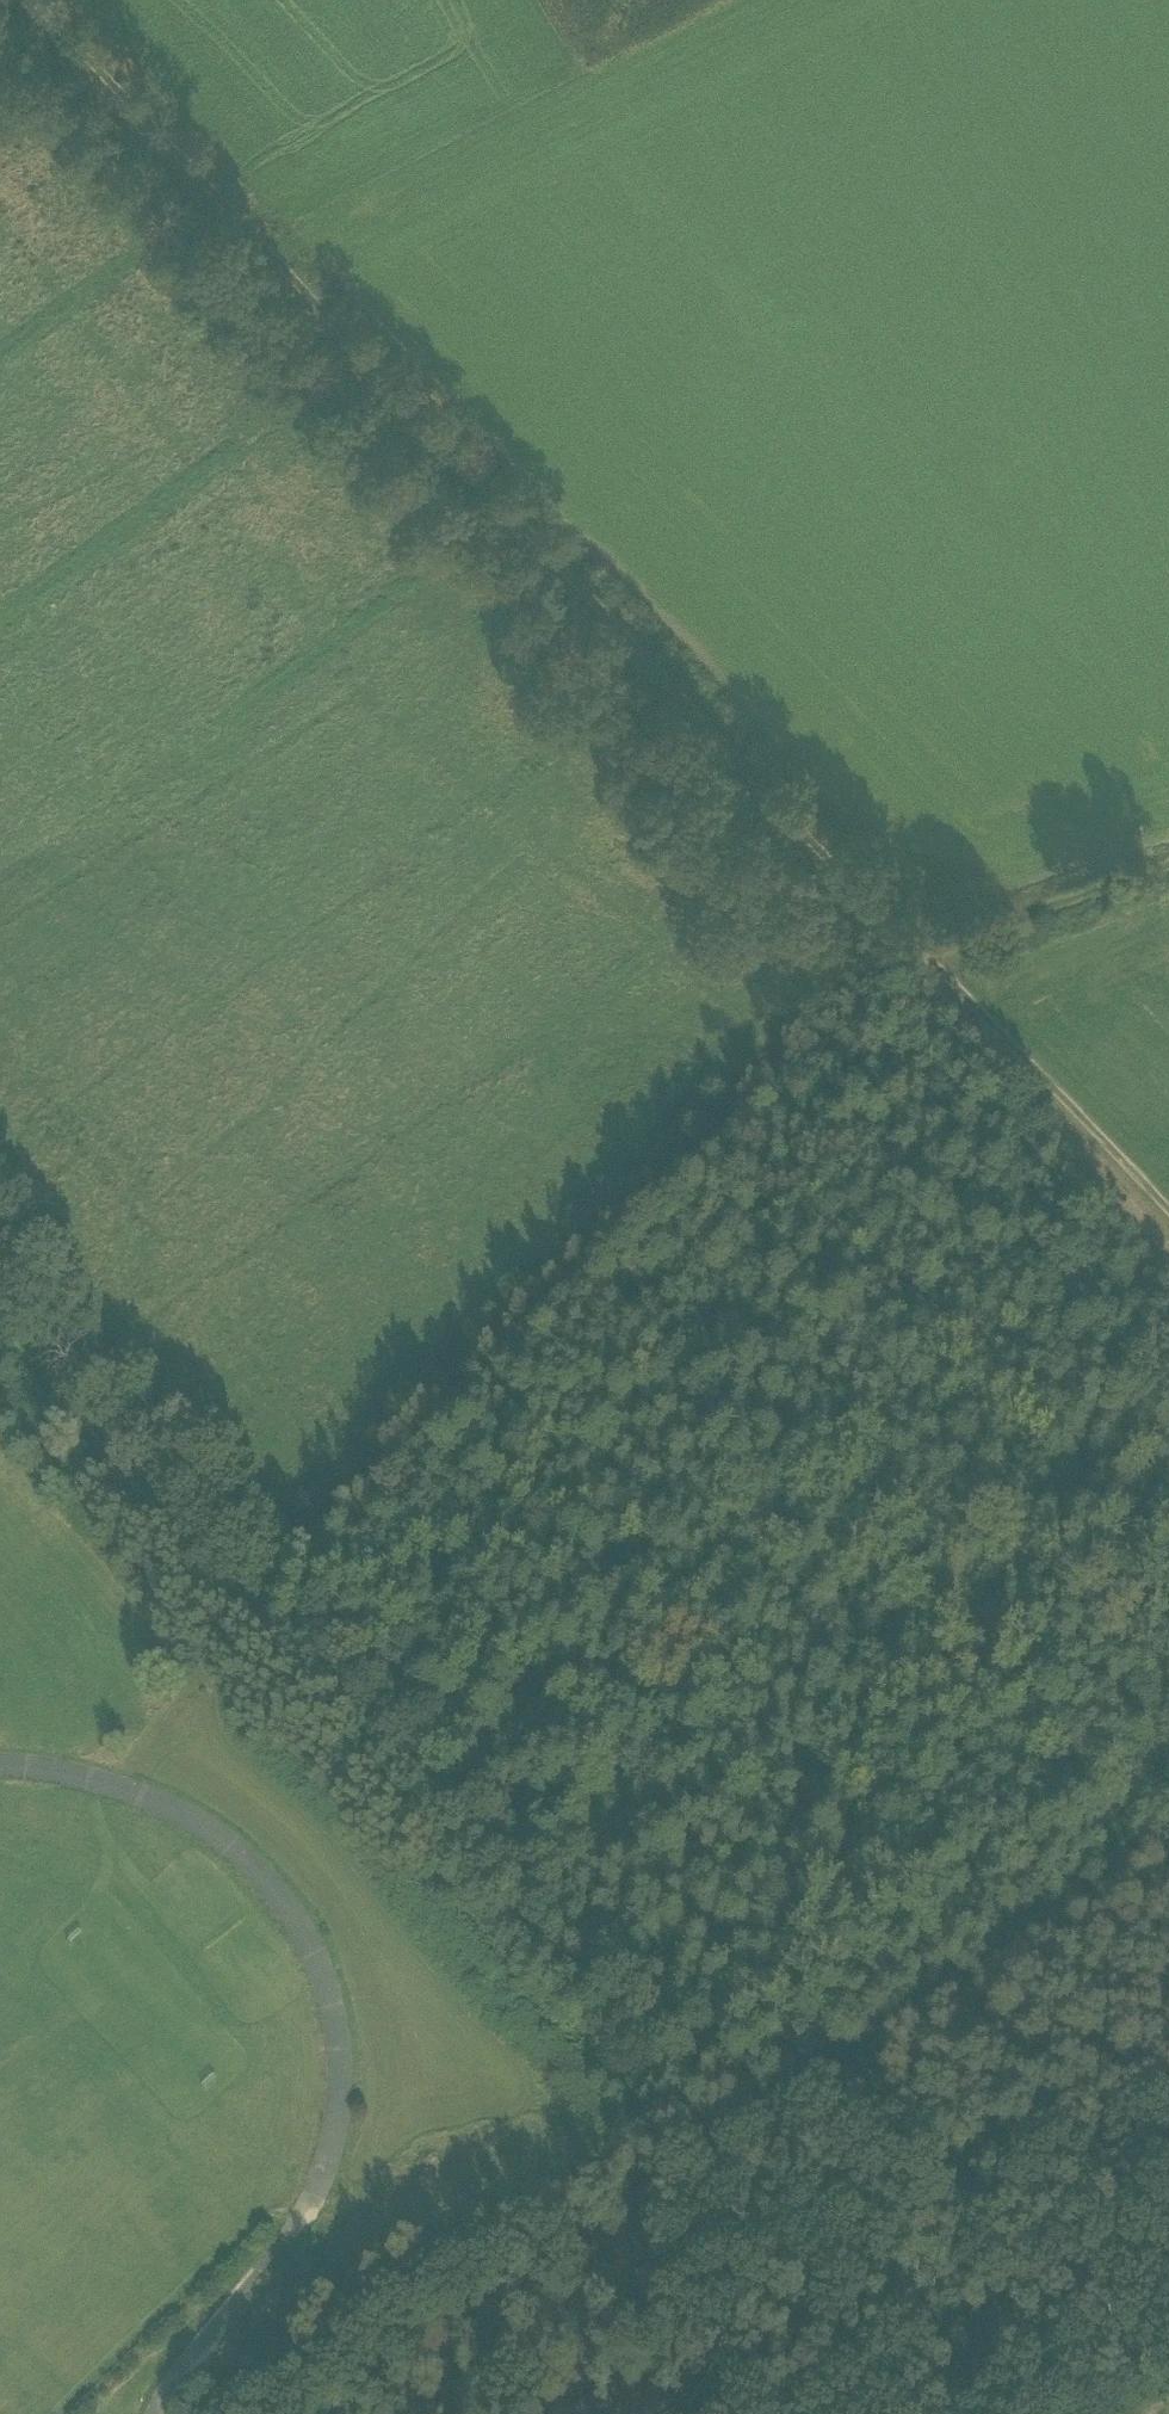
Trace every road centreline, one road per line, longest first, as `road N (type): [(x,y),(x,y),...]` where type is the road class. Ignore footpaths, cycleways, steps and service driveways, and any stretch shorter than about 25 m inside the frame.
road 1 (track): [(918,951),(35,0)]
road 2 (track): [(228,1633),(261,1590),(878,971),(918,951)]
road 3 (track): [(0,1270),(261,1590)]
road 4 (track): [(918,951),(1168,1215)]
road 5 (track): [(1168,861),(959,945),(918,951)]

